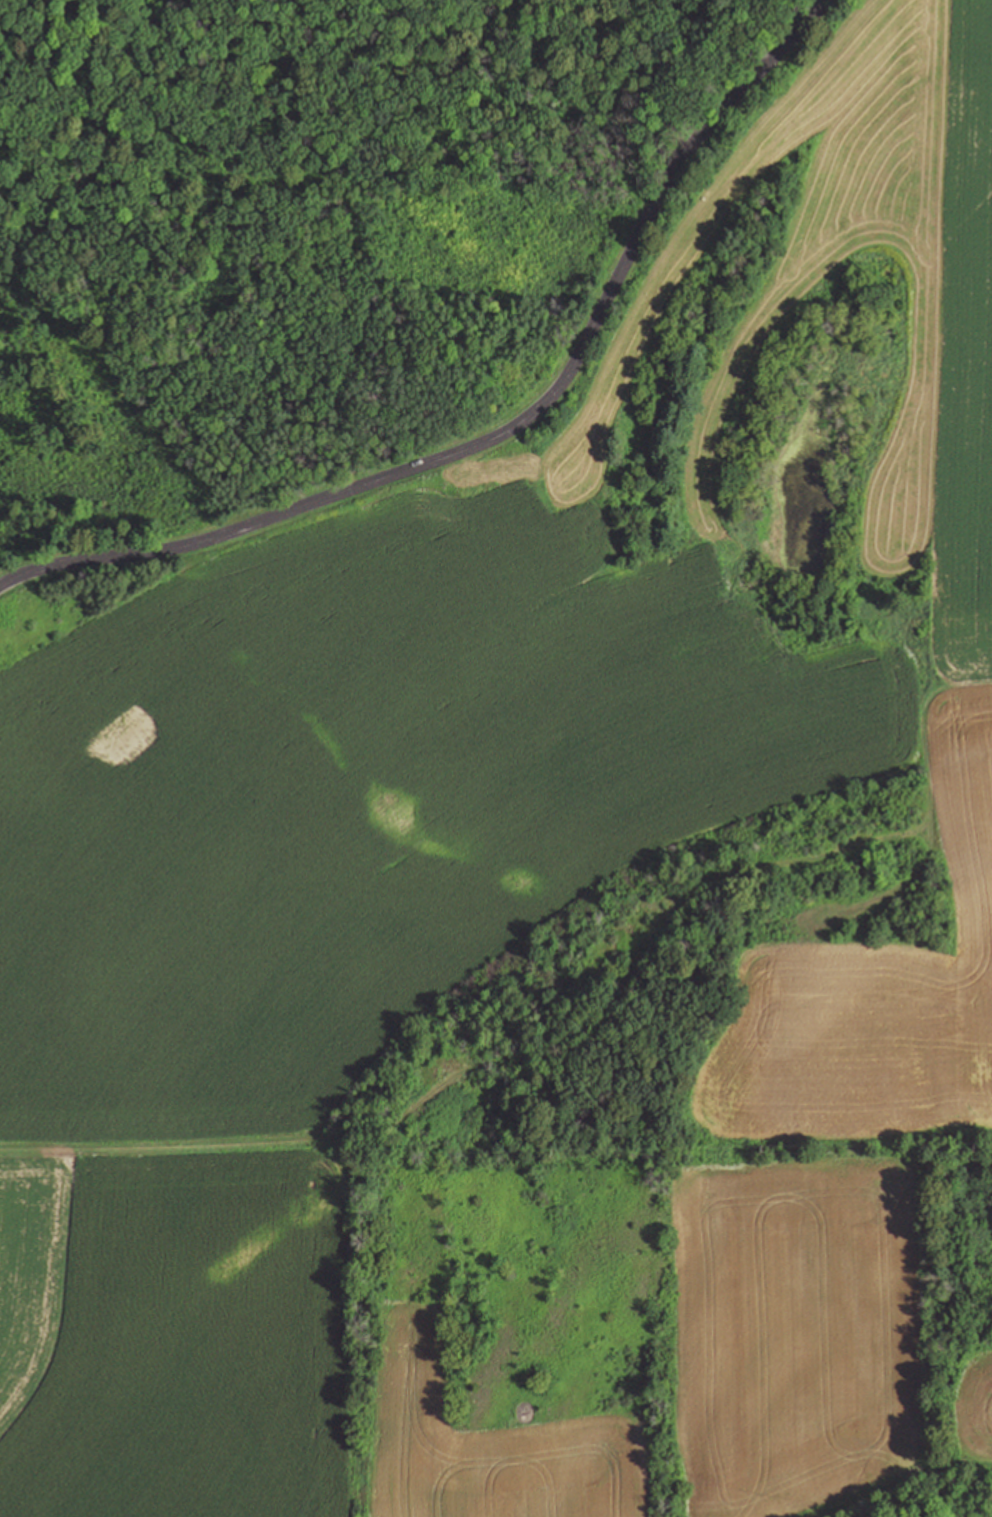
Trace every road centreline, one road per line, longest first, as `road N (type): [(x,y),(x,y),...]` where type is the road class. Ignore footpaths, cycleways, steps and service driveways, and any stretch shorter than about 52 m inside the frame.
road 1 (residential): [(0,591),(52,566),(178,549),(246,529),(484,445),(535,414),(557,392),(652,211),(699,140),(833,0)]

